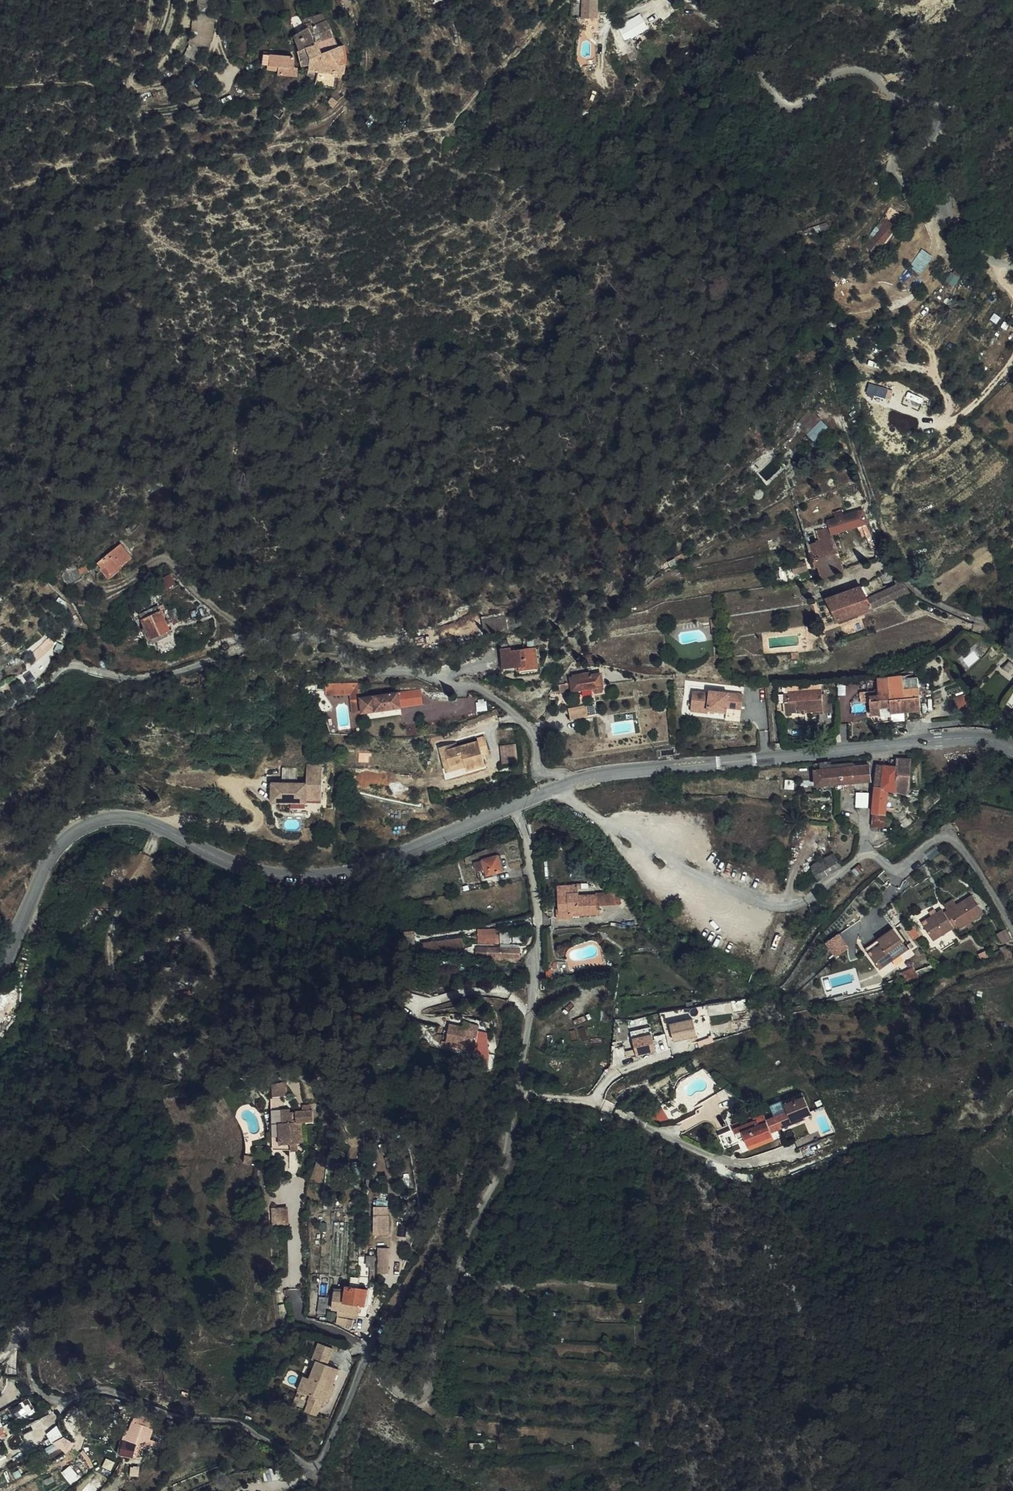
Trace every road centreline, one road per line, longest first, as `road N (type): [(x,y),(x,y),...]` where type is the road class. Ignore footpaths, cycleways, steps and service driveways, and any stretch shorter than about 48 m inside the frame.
road 1 (track): [(0,1353),(28,1318),(36,1323),(31,1390),(44,1402),(108,1388),(173,1417),(229,1421),(316,1469),(366,1350),(295,1310),(296,1177)]
road 2 (secondary): [(514,806),(359,871),(322,878),(244,867),(146,821),(98,821),(51,853),(0,973)]
road 3 (secondary): [(1012,747),(971,737),(630,771),(514,806)]
road 4 (track): [(1012,290),(922,186),(918,168),(941,117),(1003,30)]
road 5 (track): [(695,0),(785,105),(837,75),(860,73),(941,117)]
road 6 (track): [(198,981),(214,959),(189,935),(123,977),(114,972),(117,916),(163,828)]

